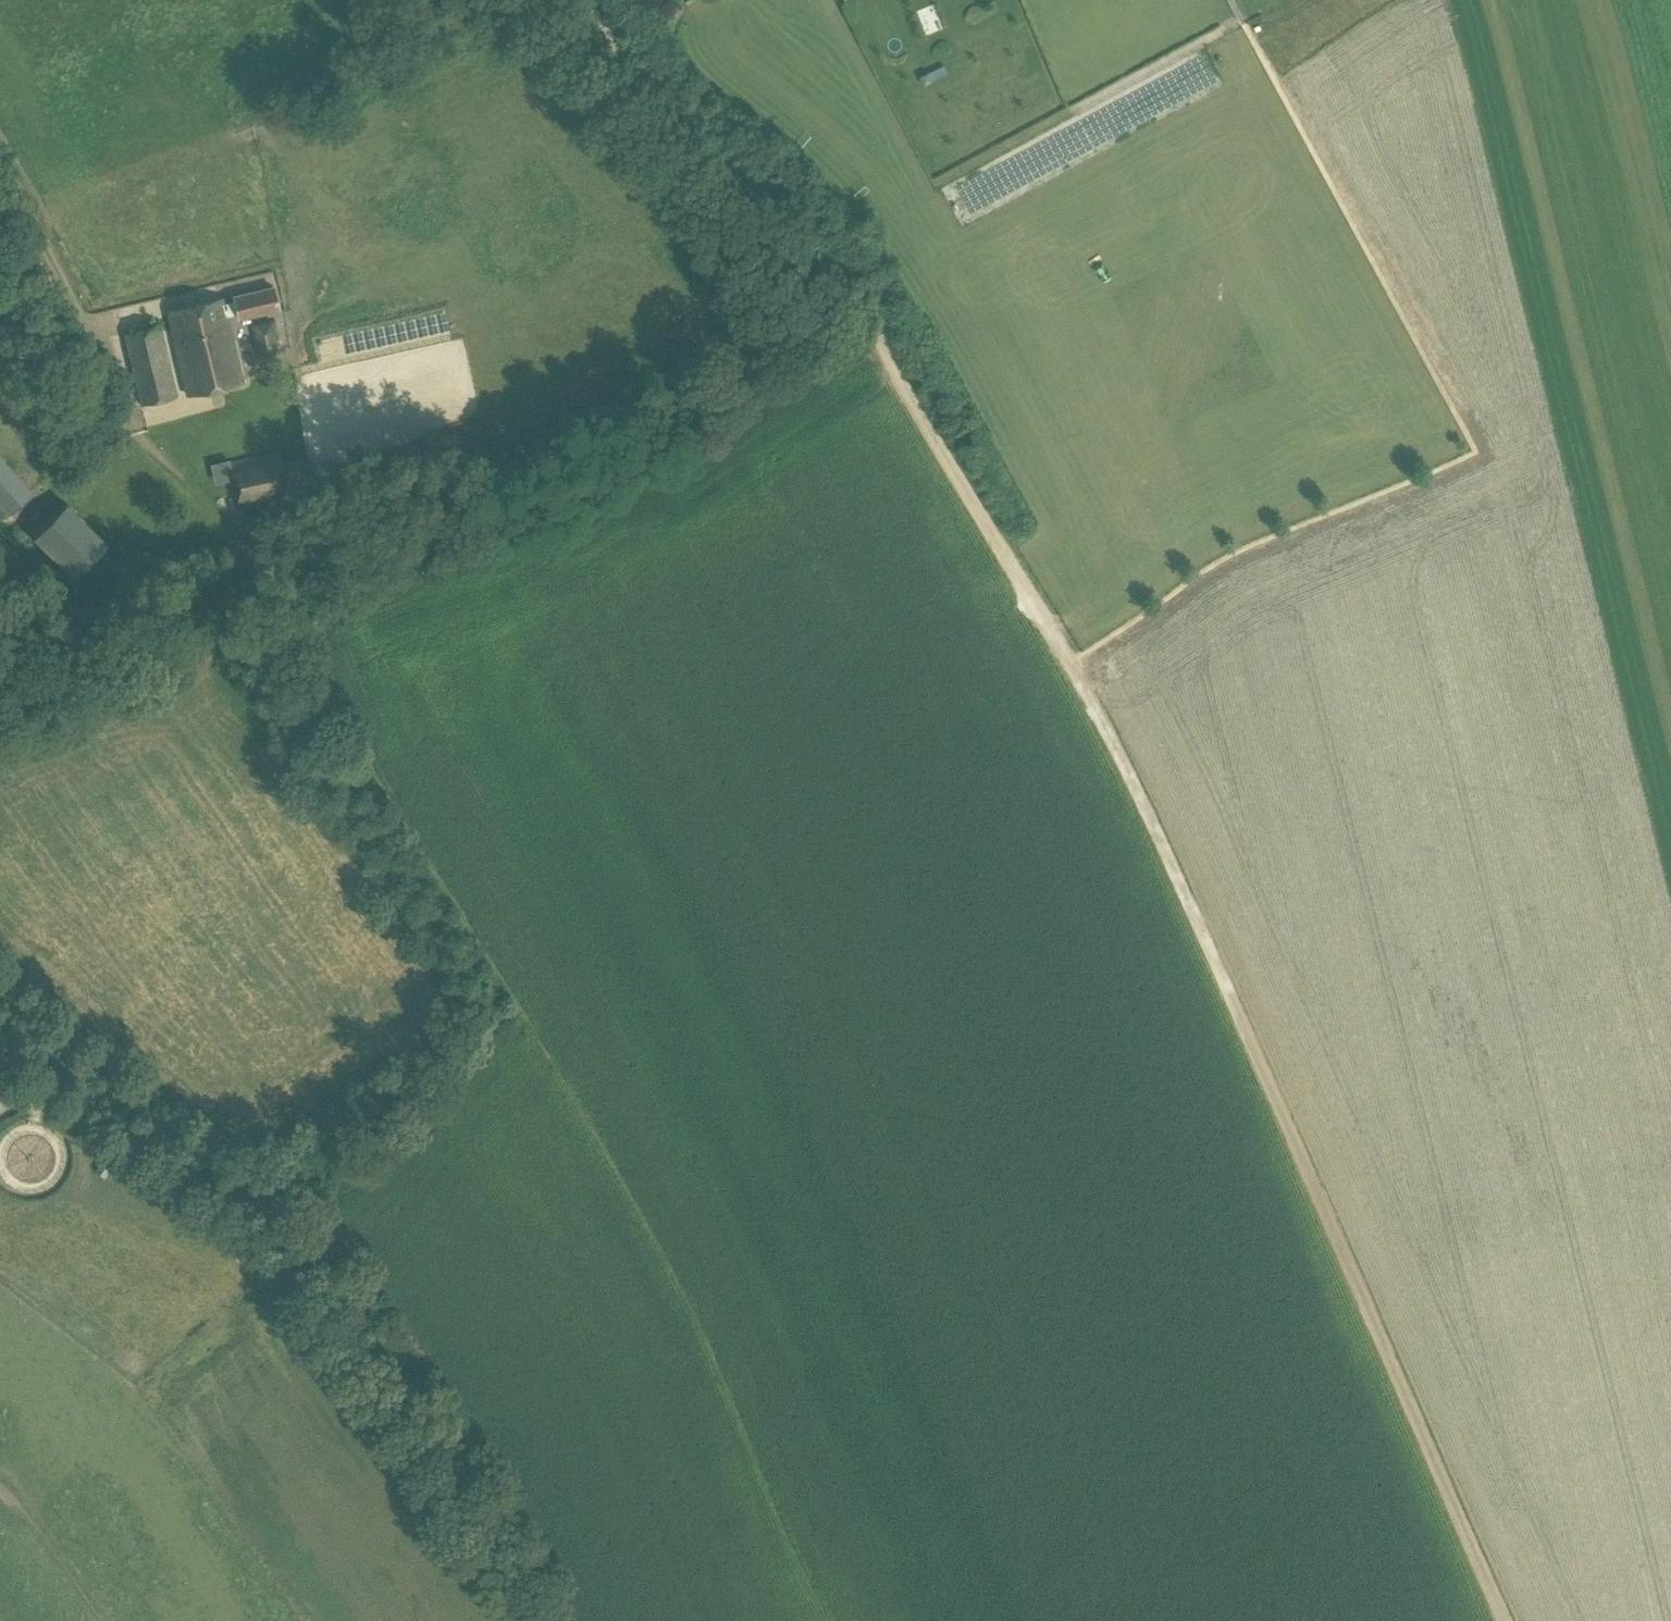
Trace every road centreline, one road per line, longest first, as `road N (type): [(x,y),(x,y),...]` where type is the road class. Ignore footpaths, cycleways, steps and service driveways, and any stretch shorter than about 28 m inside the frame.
road 1 (track): [(1503,1620),(1103,710),(1059,630),(964,485),(849,270),(586,0)]
road 2 (track): [(1059,630),(1133,571),(1407,435),(1425,396),(1376,304),(1357,299),(1082,437)]
road 3 (track): [(95,323),(0,144)]
road 4 (track): [(1133,571),(1116,500),(1082,437)]

